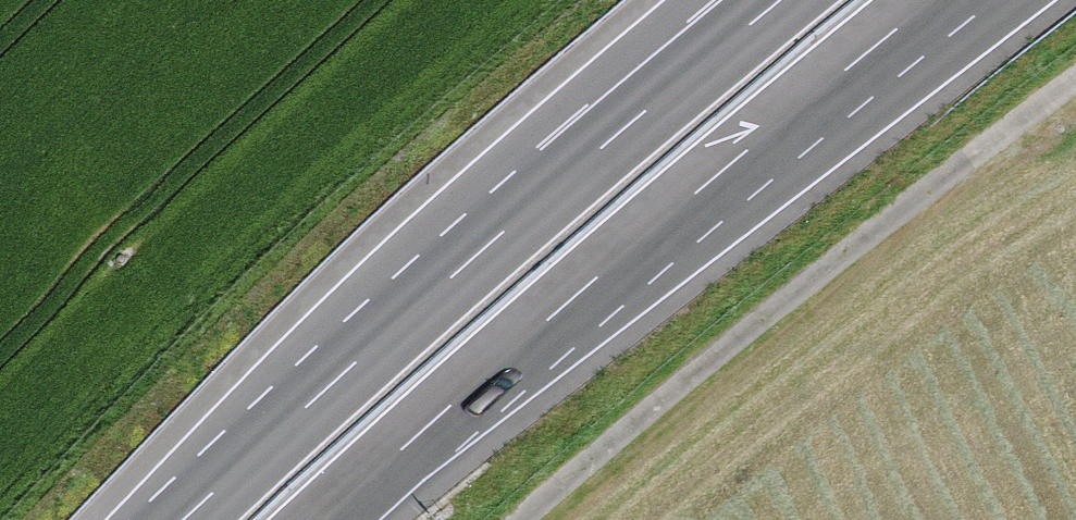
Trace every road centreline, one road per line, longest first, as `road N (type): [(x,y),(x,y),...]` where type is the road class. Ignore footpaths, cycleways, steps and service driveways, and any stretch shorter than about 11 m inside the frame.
road 1 (motorway): [(326,519),(643,237),(933,0)]
road 2 (track): [(1075,91),(550,519)]
road 3 (motorway): [(564,174),(182,519)]
road 4 (motorway): [(777,0),(564,174)]
road 5 (motorway): [(756,0),(564,174)]

